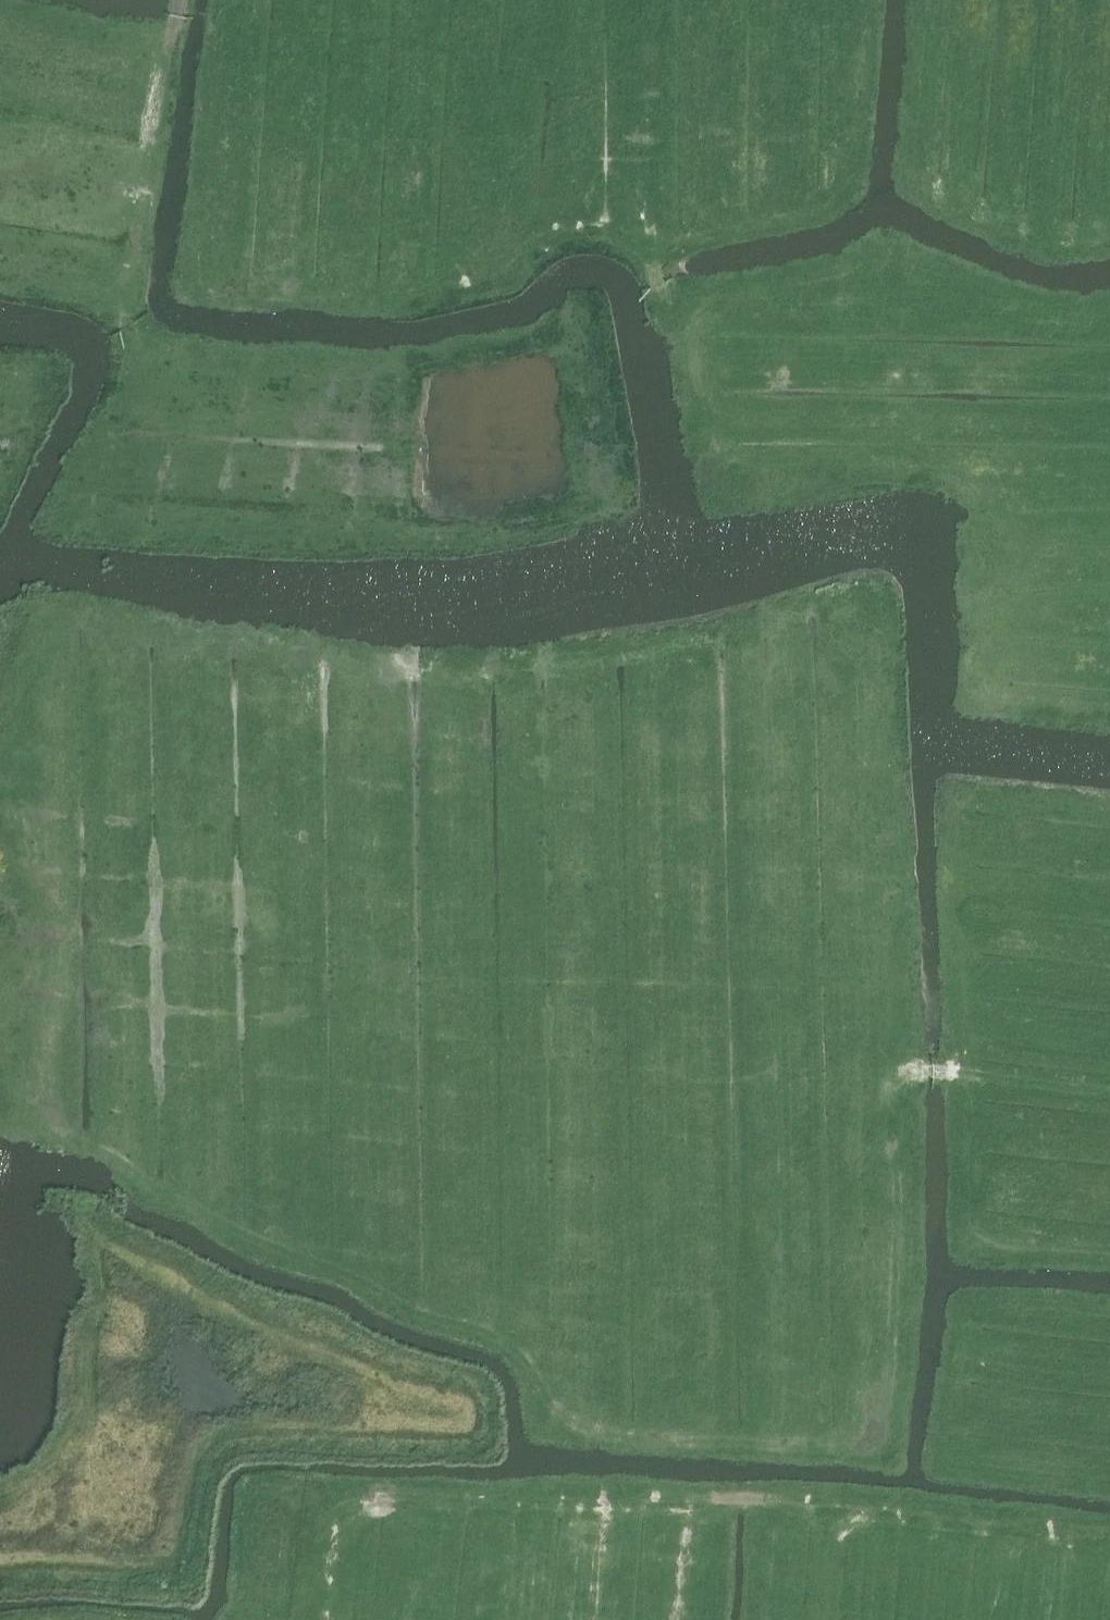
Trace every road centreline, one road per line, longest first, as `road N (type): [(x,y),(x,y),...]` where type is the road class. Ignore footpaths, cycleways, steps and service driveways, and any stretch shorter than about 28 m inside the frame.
road 1 (track): [(613,1495),(815,1501),(1109,1532)]

